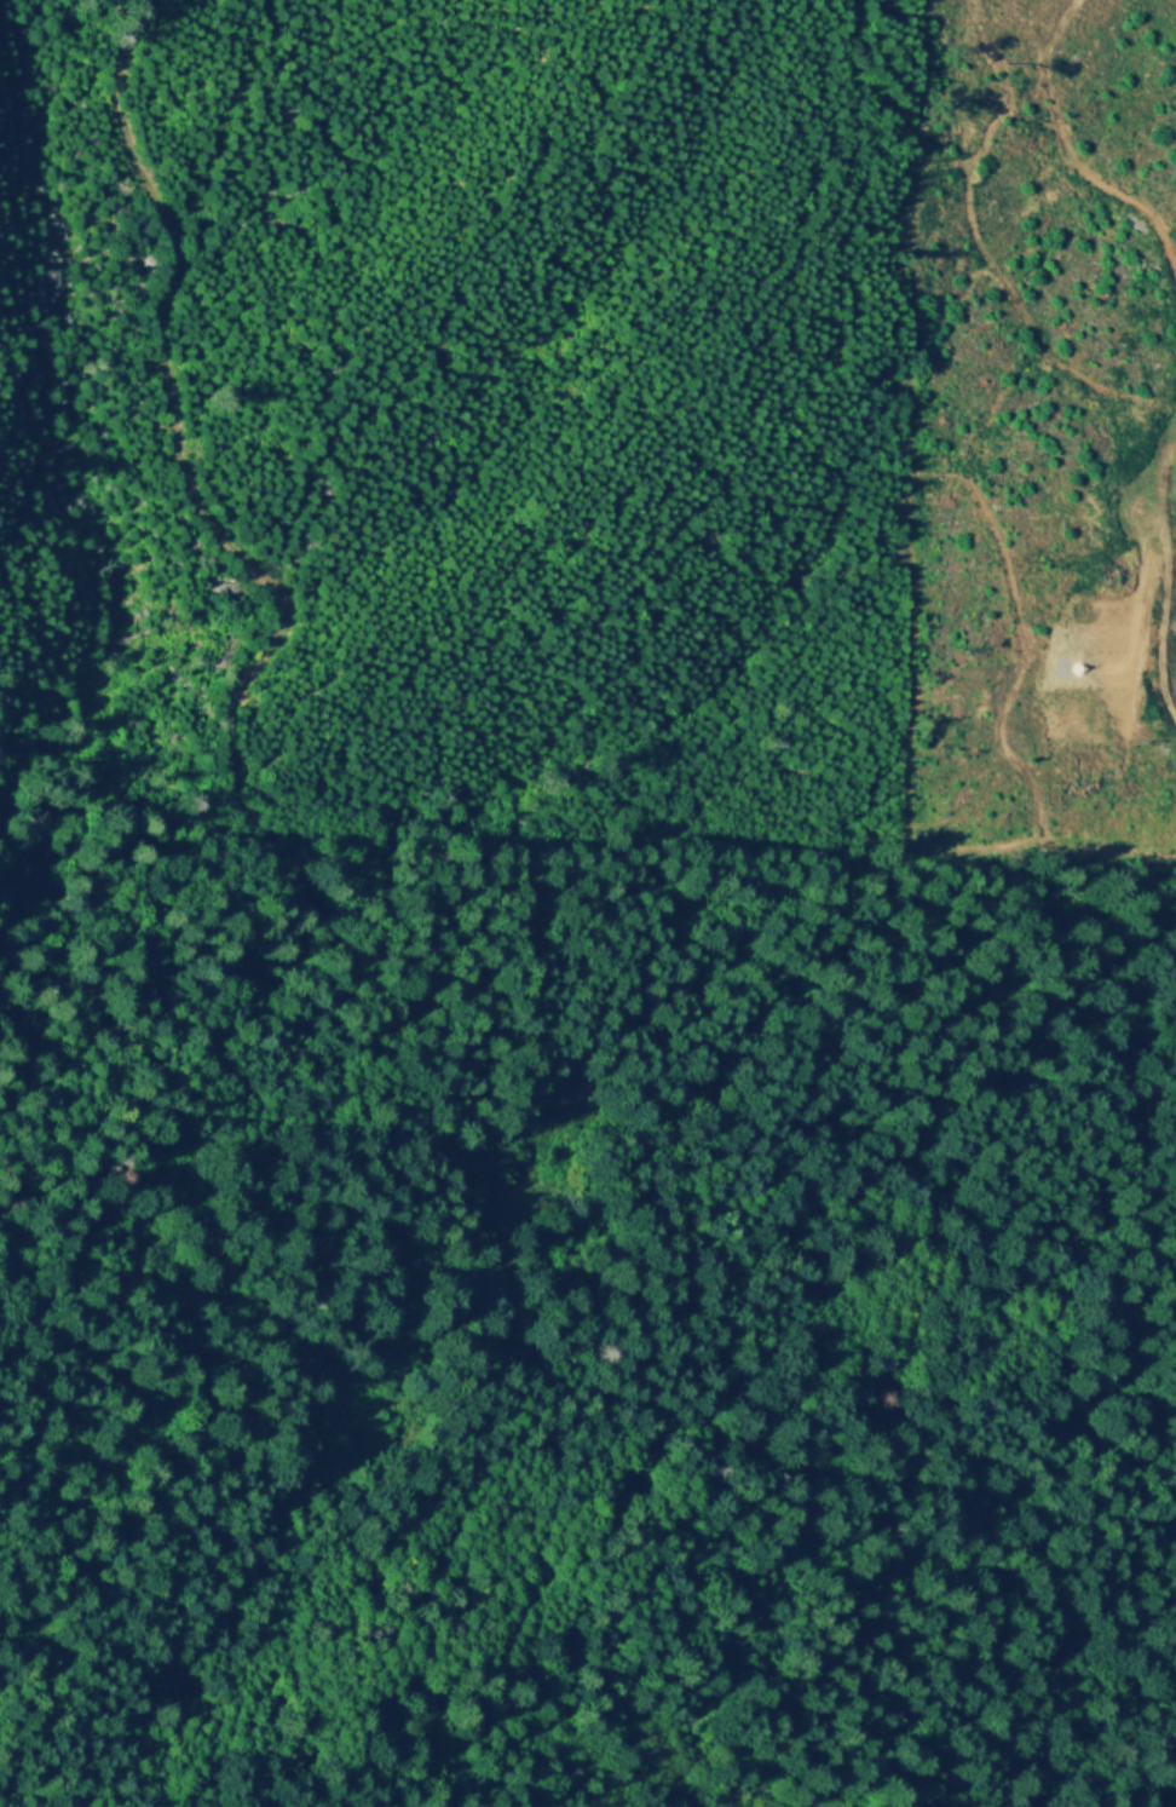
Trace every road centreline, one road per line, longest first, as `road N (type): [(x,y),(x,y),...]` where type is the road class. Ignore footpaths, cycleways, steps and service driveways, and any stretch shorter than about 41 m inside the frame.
road 1 (track): [(159,0),(123,63),(123,105),(129,144),(181,264),(165,326),(165,361),(185,473),(220,536),(286,595),(290,611),(286,632),(237,696),(230,725),(231,778),(255,828)]

